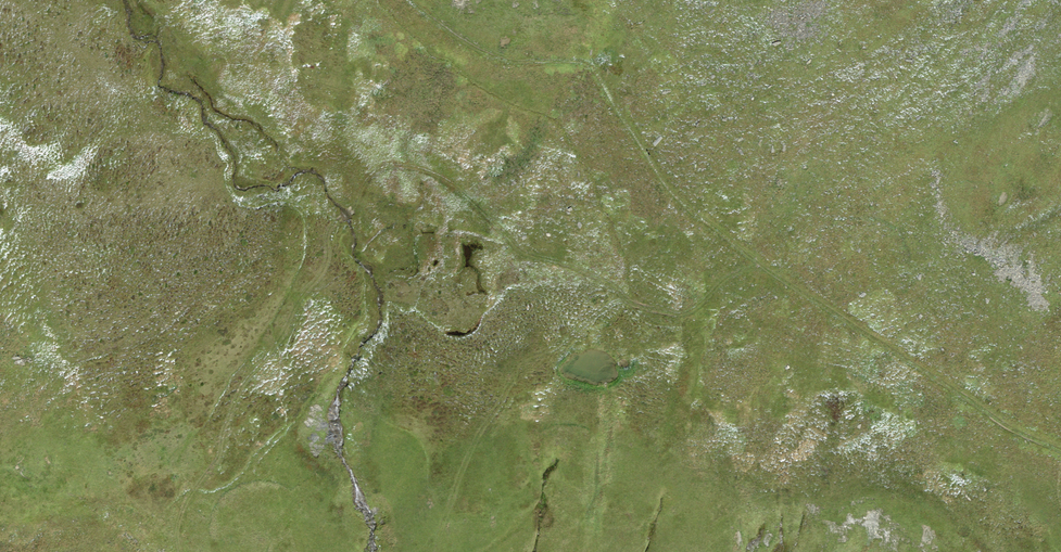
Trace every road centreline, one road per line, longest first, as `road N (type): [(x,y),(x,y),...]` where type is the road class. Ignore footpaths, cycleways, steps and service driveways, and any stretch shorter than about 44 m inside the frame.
road 1 (track): [(769,266),(725,277),(680,315),(647,310),(607,284),(518,255),(433,170),(389,165),(358,197),(327,244),(305,304),(238,397),(177,520),(185,551)]
road 2 (track): [(415,0),(499,57),(589,65),(653,166),(690,207),(995,417),(1060,450)]

